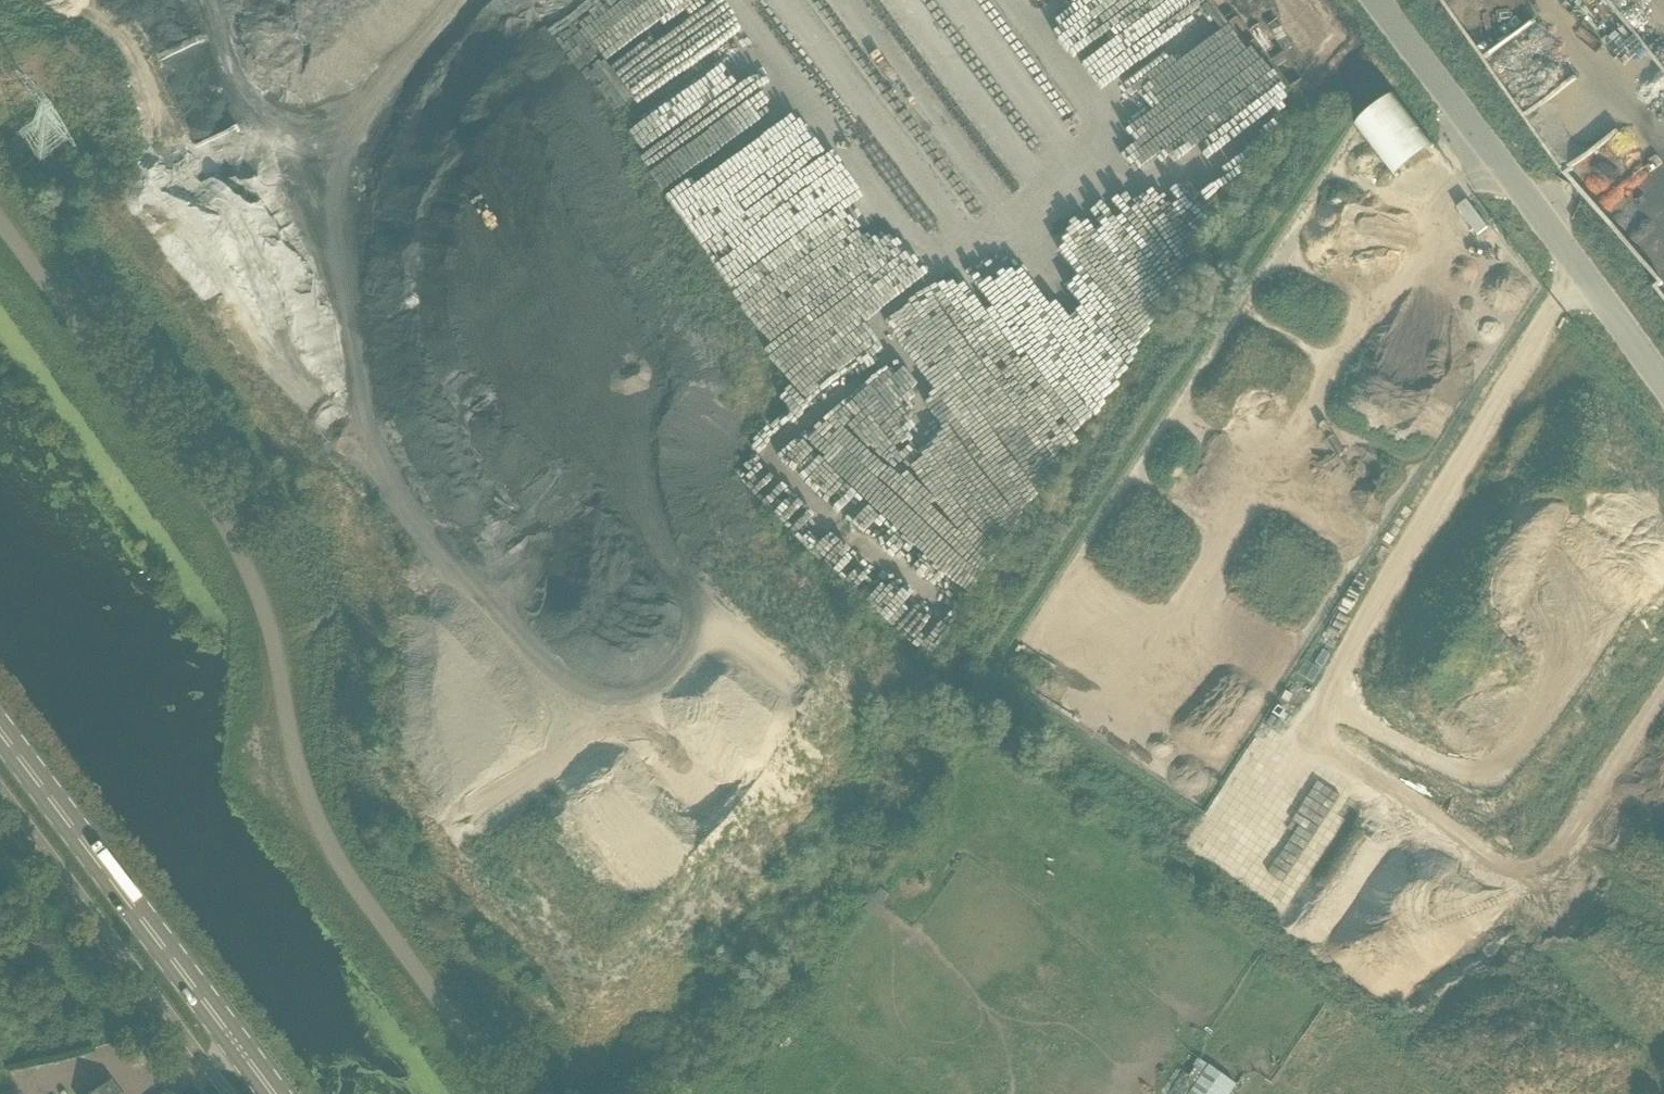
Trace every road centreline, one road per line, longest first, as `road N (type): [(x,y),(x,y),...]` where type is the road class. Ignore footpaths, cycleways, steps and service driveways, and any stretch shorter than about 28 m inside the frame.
road 1 (unclassified): [(504,1093),(342,874),(301,783),(270,625),(245,564),(196,481),(0,230)]
road 2 (unclassified): [(1663,397),(1366,0)]
road 3 (secondary): [(270,1093),(0,733)]

